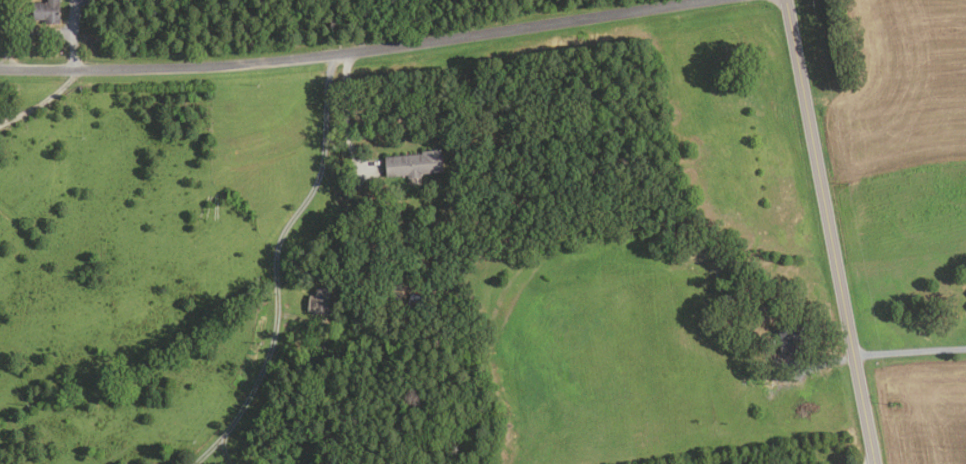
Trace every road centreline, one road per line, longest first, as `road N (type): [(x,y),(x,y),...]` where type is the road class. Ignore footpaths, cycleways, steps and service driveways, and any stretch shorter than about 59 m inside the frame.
road 1 (residential): [(692,0),(279,60),(0,68)]
road 2 (primary): [(873,463),(785,0)]

